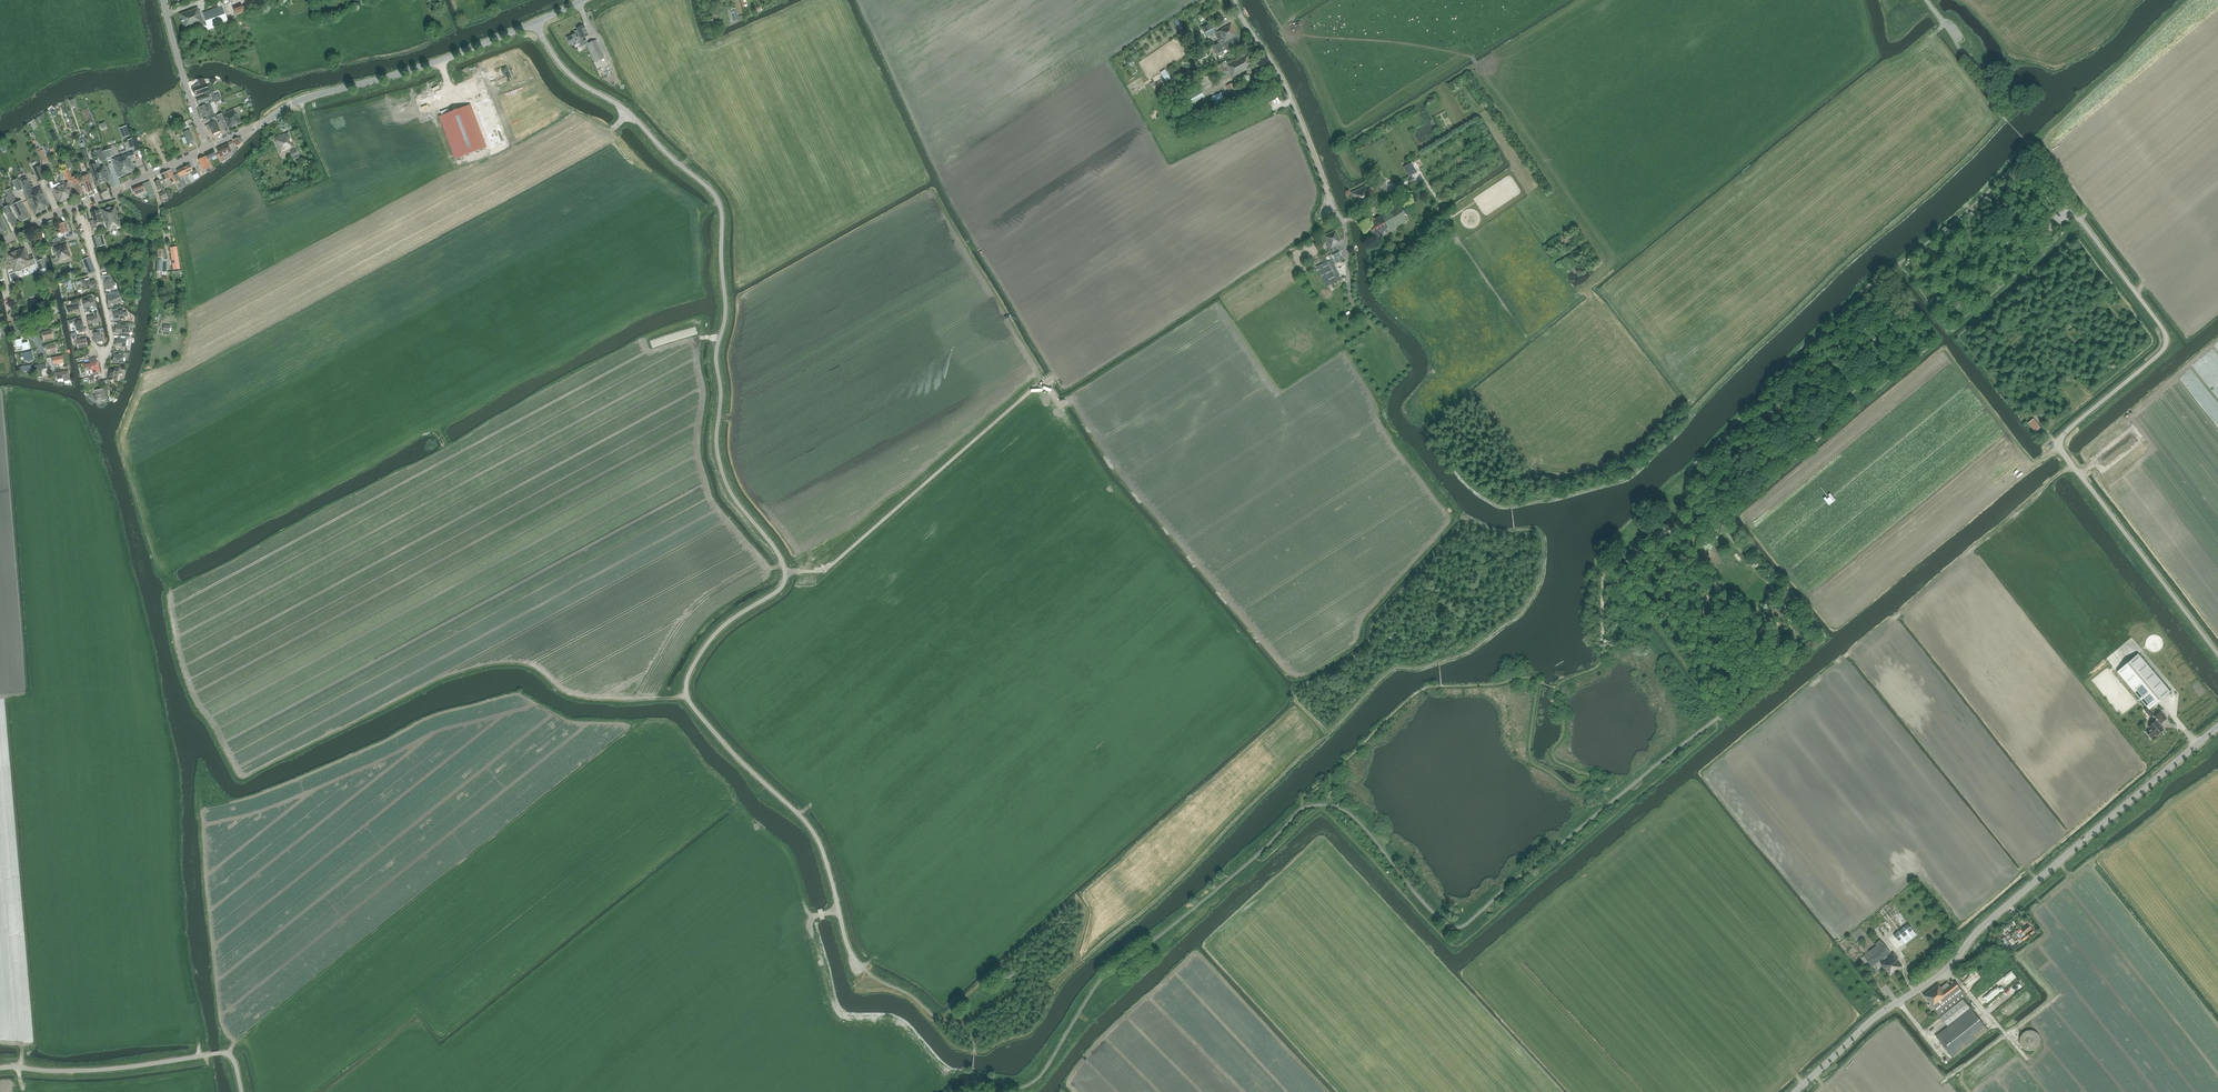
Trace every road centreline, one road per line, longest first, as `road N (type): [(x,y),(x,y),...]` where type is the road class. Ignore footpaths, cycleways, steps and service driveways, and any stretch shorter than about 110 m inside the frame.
road 1 (unclassified): [(865,970),(848,945),(817,835),(686,692),(720,631),(788,578),(722,468),(724,212),(717,195),(626,111),(560,64),(536,26)]
road 2 (unclassified): [(2217,654),(2060,448),(2069,429),(2166,339),(2070,204)]
road 3 (tertiary): [(1796,1091),(1890,1008),(1943,974),(1986,926),(2217,727)]
road 4 (tertiary): [(208,148),(301,99),(425,69),(536,26)]
road 5 (unclassified): [(0,1068),(105,1070),(224,1053),(242,1091)]
road 6 (unclassified): [(1344,222),(1281,76),(1235,0)]
road 7 (unclassified): [(208,148),(163,0)]
road 8 (residential): [(102,350),(112,337),(80,203)]
road 9 (tertiary): [(80,203),(208,148)]

